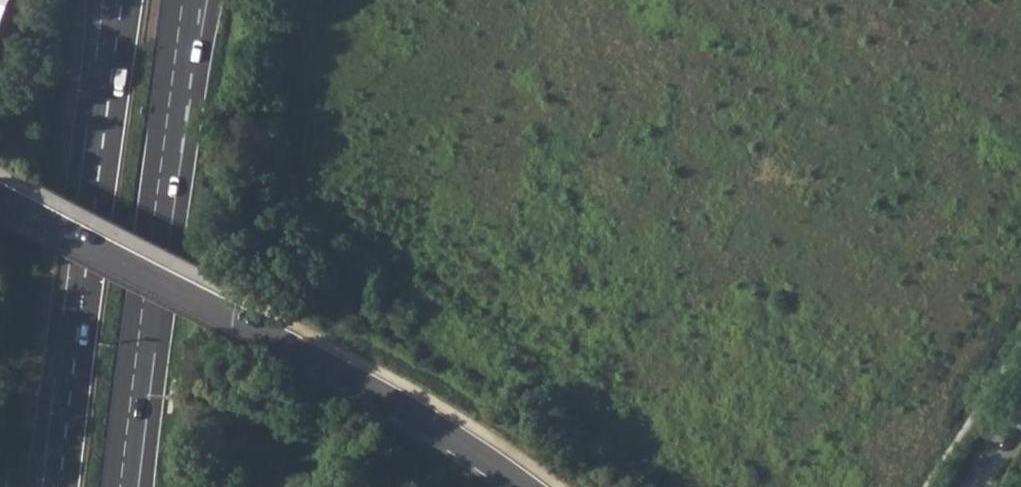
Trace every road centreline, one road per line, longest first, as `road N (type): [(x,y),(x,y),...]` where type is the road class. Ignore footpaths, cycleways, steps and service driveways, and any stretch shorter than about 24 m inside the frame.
road 1 (residential): [(521,486),(265,325),(0,186)]
road 2 (motorway): [(120,486),(182,0)]
road 3 (motorway): [(106,112),(60,486)]

